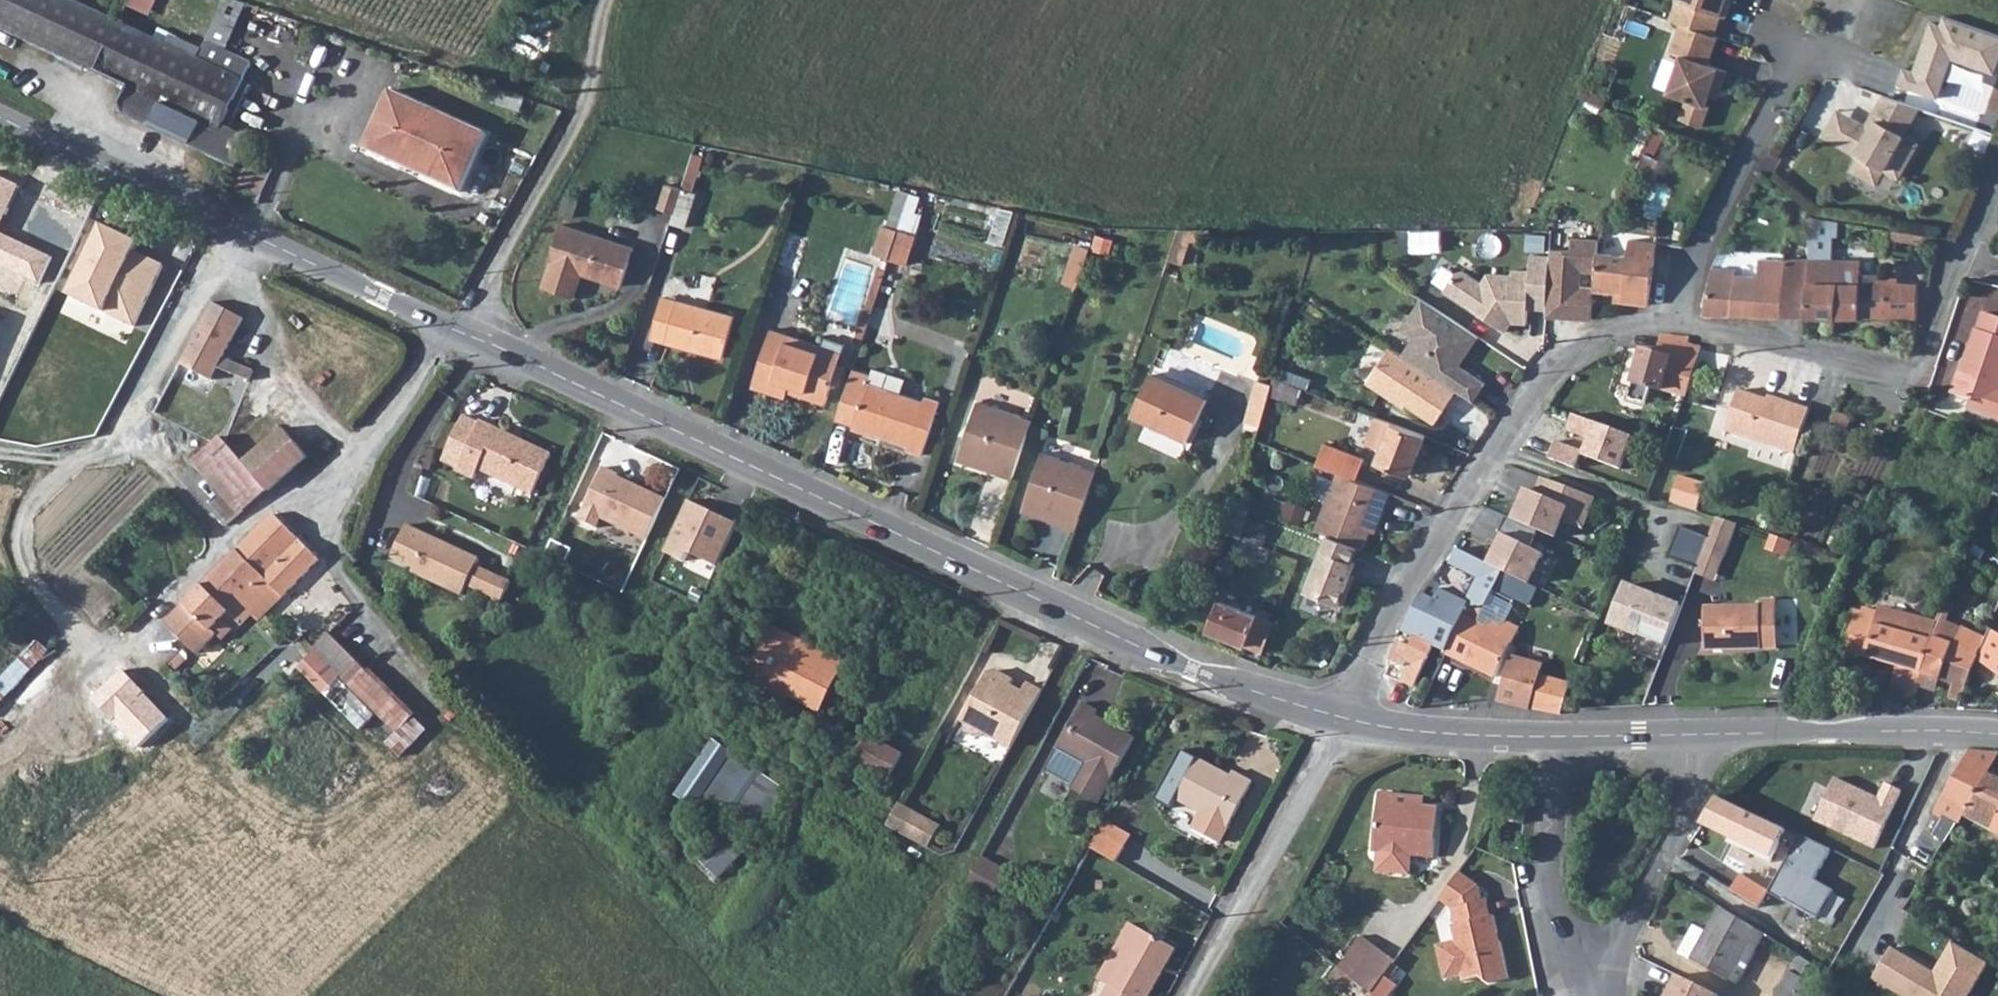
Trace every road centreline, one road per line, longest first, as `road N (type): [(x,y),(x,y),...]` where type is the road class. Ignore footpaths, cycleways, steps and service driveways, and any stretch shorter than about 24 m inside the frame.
road 1 (tertiary): [(449,327),(1194,669),(1348,717)]
road 2 (residential): [(1348,717),(1421,561),(1561,365),(1640,327),(1684,326)]
road 3 (tertiary): [(0,119),(449,327)]
road 4 (residential): [(1684,326),(1924,381),(1997,194)]
road 5 (unclassified): [(1193,995),(1348,717)]
road 6 (residential): [(1684,326),(1694,262),(1811,56)]
road 7 (tertiary): [(1696,734),(1997,733)]
road 8 (residential): [(1601,995),(1688,817),(1696,734)]
road 9 (residential): [(1557,737),(1543,860),(1581,995)]
road 10 (residential): [(323,482),(274,502),(128,650)]
road 11 (residential): [(323,482),(323,538),(355,603),(422,673)]
road 12 (tertiary): [(1348,717),(1417,730),(1557,737)]
road 13 (residential): [(449,327),(323,482)]
road 14 (tertiary): [(1557,737),(1696,734)]

